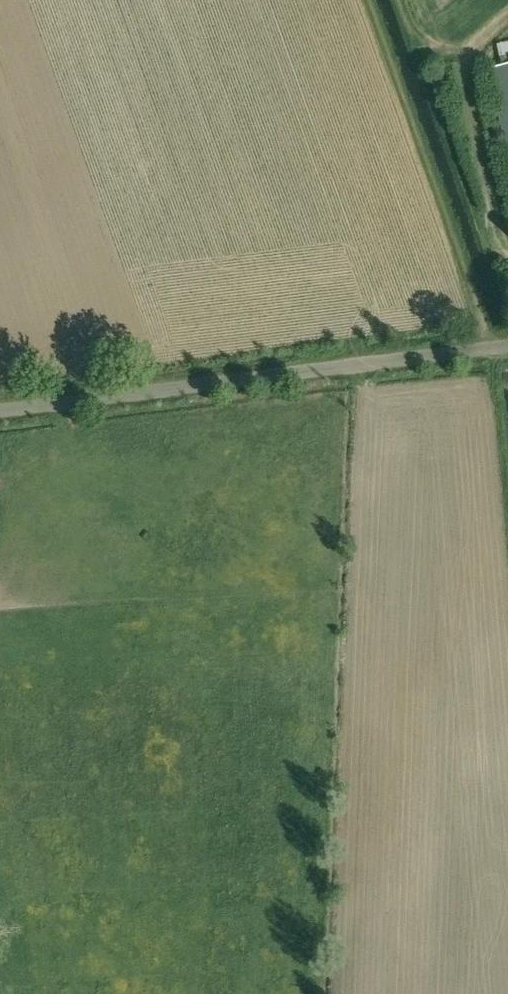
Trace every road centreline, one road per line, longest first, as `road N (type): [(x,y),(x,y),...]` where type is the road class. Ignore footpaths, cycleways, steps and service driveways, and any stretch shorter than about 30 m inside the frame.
road 1 (unclassified): [(507,345),(0,411)]

